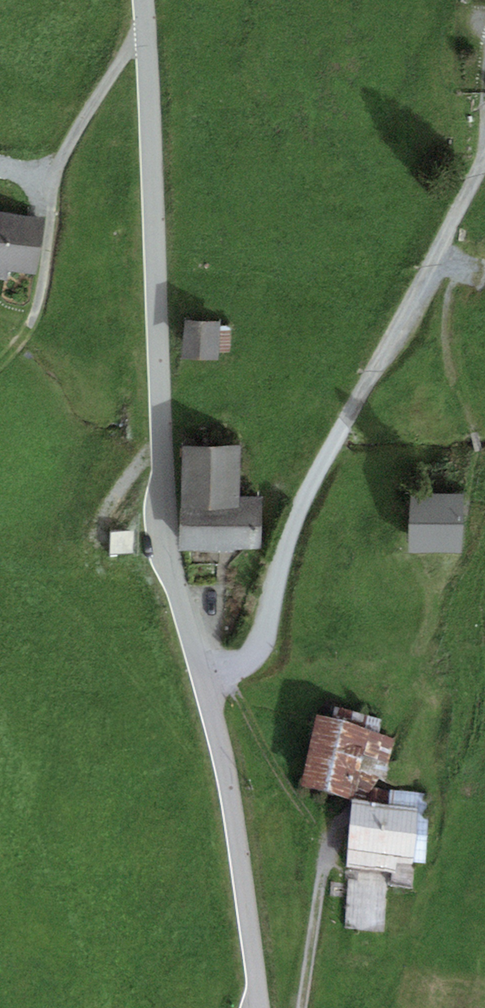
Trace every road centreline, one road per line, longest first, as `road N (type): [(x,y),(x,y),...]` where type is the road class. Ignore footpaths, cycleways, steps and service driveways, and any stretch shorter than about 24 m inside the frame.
road 1 (residential): [(206,683),(173,557),(137,0)]
road 2 (track): [(484,161),(296,500),(239,653),(206,683)]
road 3 (track): [(305,1007),(328,842),(225,665)]
road 4 (unclassified): [(206,683),(257,1007)]

